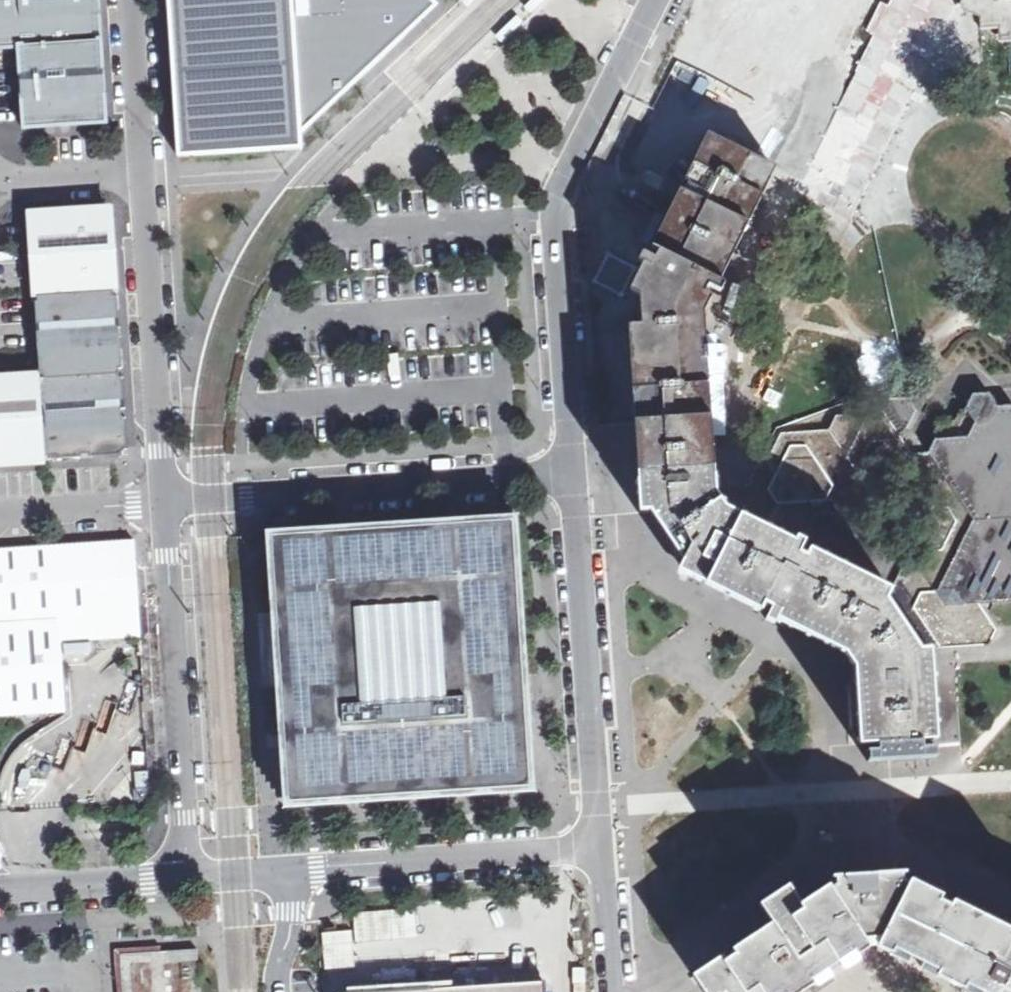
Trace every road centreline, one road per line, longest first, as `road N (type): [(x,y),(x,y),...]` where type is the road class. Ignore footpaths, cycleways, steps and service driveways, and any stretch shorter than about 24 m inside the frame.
road 1 (unclassified): [(654,0),(552,221),(569,474)]
road 2 (residential): [(165,508),(569,474)]
road 3 (residential): [(183,876),(165,508)]
road 4 (unclassified): [(569,474),(595,798),(605,833)]
road 5 (residential): [(165,508),(142,169)]
road 6 (residential): [(273,874),(567,850),(605,833)]
road 7 (residential): [(0,888),(183,876)]
road 8 (residential): [(142,169),(131,0)]
road 9 (residential): [(0,515),(165,508)]
road 10 (unclassified): [(605,833),(625,991)]
road 11 (residential): [(0,179),(142,169)]
road 12 (residential): [(273,874),(290,911),(278,991)]

